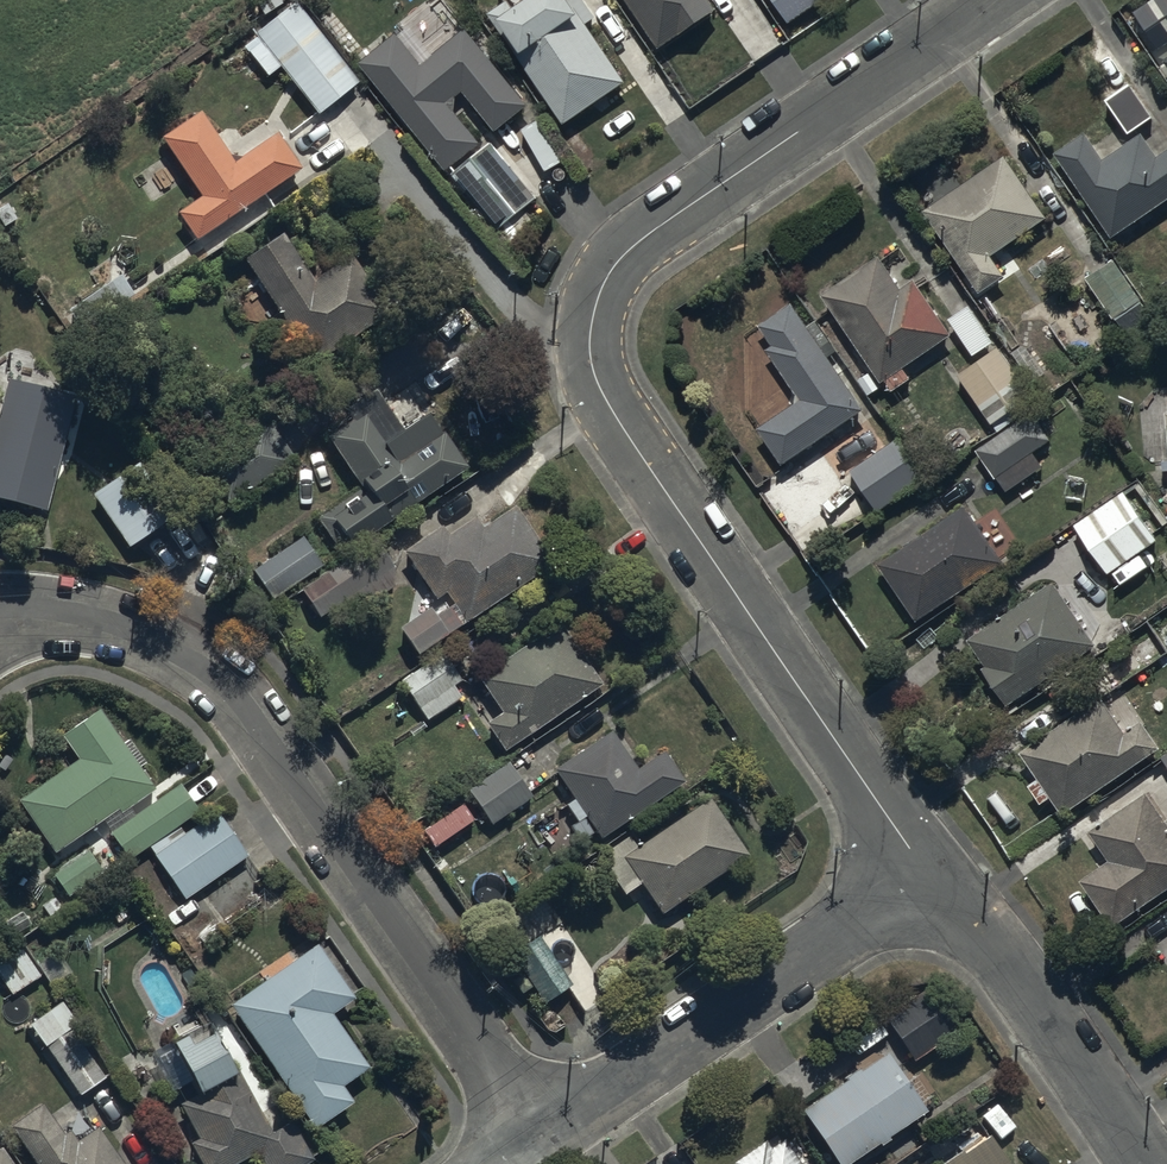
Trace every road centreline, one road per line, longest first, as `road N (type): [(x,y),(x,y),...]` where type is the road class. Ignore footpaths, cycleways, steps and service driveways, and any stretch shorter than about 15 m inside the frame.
road 1 (residential): [(926,873),(615,416),(593,373),(593,310),(607,273),(649,233),(998,0)]
road 2 (residential): [(542,1138),(207,673),(86,624),(0,622)]
road 3 (residential): [(542,1138),(926,873)]
road 4 (residential): [(1149,1163),(1040,1006),(926,873)]

